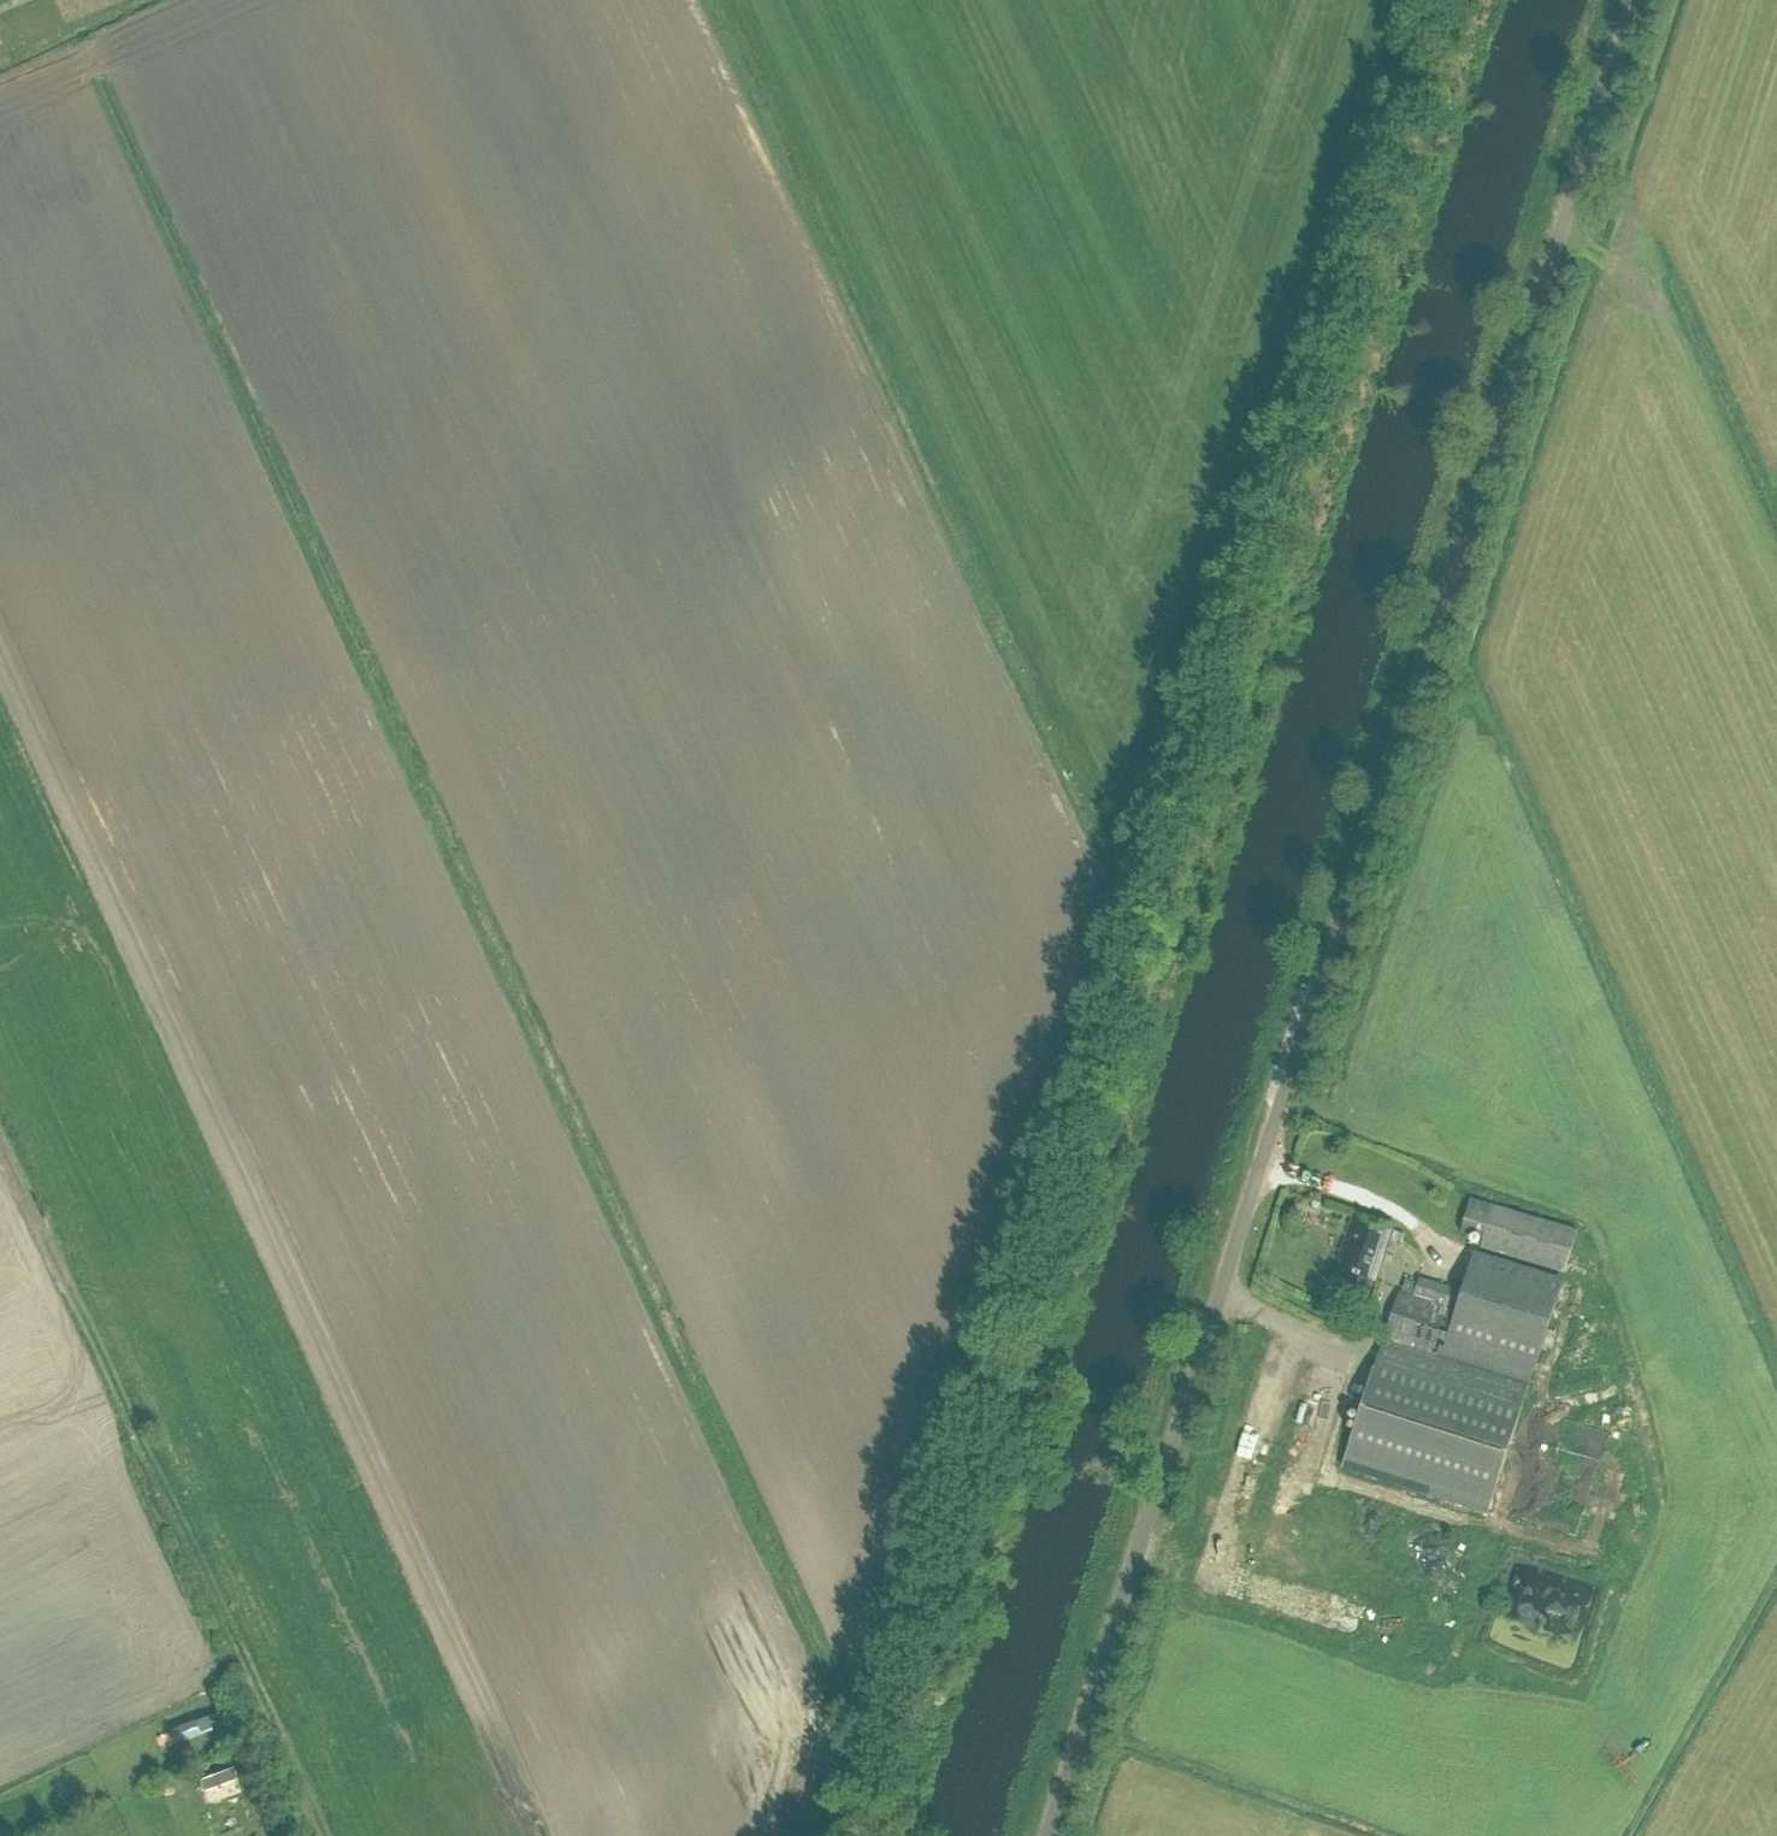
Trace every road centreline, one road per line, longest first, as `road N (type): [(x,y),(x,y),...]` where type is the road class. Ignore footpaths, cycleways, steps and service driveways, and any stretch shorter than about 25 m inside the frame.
road 1 (unclassified): [(1049,1835),(1633,0)]

